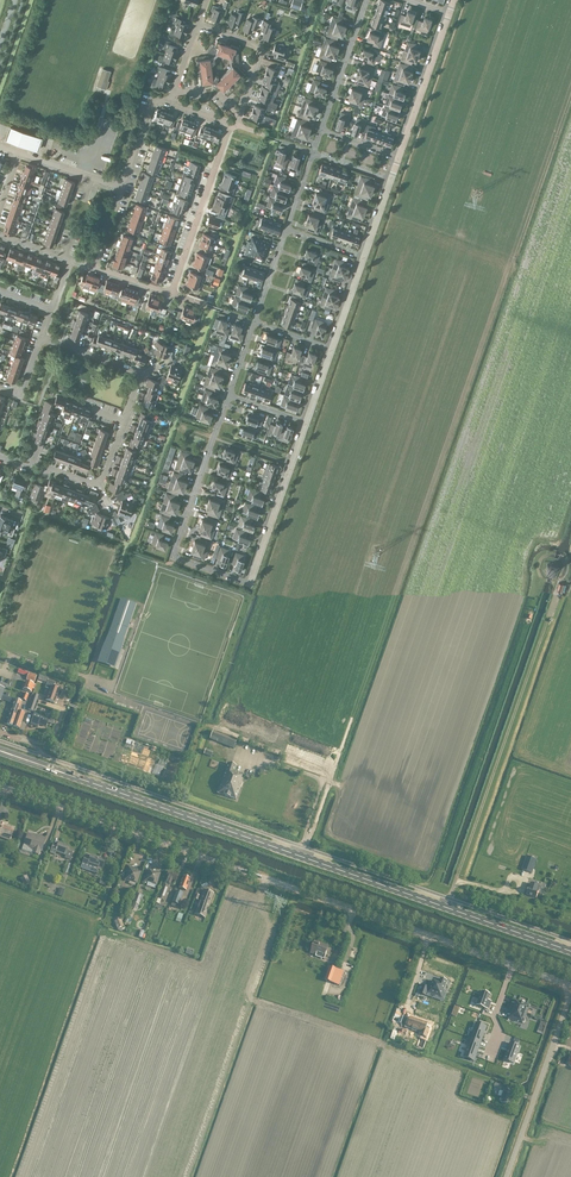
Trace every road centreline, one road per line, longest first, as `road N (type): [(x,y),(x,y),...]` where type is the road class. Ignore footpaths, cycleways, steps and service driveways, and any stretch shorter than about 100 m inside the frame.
road 1 (primary): [(570,950),(50,768)]
road 2 (tertiary): [(512,965),(0,784)]
road 3 (residential): [(229,395),(173,557),(251,584),(306,422)]
road 4 (track): [(454,883),(549,613)]
road 5 (tertiary): [(506,1176),(570,990)]
road 6 (residential): [(171,294),(230,124)]
road 7 (residential): [(399,157),(450,14)]
road 8 (residential): [(237,126),(261,47),(198,24)]
road 9 (residential): [(367,0),(322,129)]
road 10 (track): [(352,717),(306,837)]
road 11 (residential): [(100,488),(141,375)]

